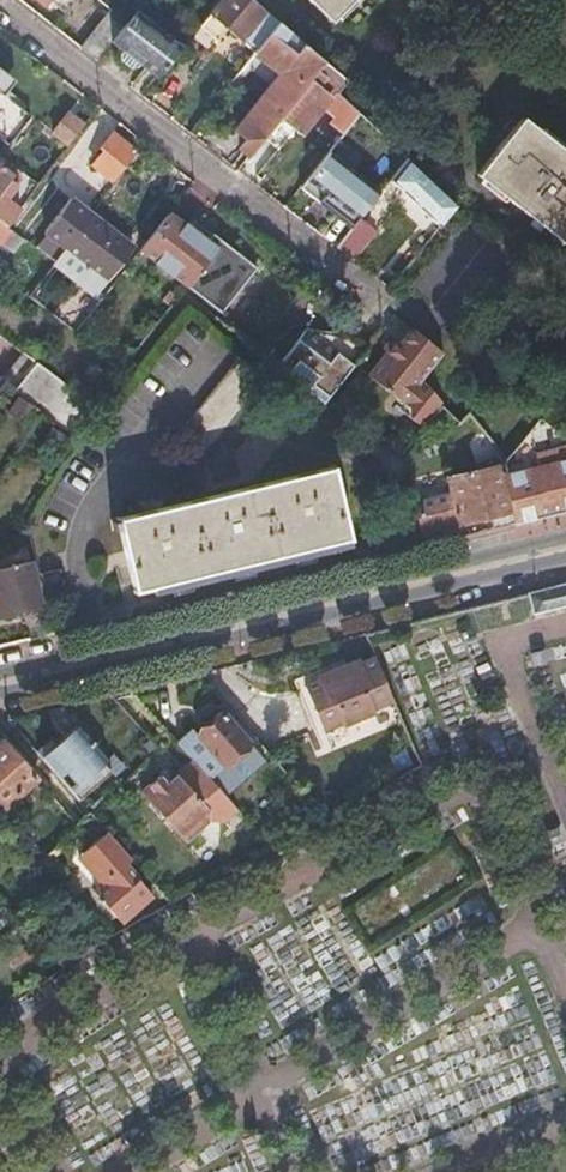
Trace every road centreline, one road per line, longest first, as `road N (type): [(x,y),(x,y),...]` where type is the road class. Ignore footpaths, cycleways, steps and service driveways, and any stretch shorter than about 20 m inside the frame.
road 1 (residential): [(565,551),(0,686)]
road 2 (residential): [(0,4),(381,299)]

